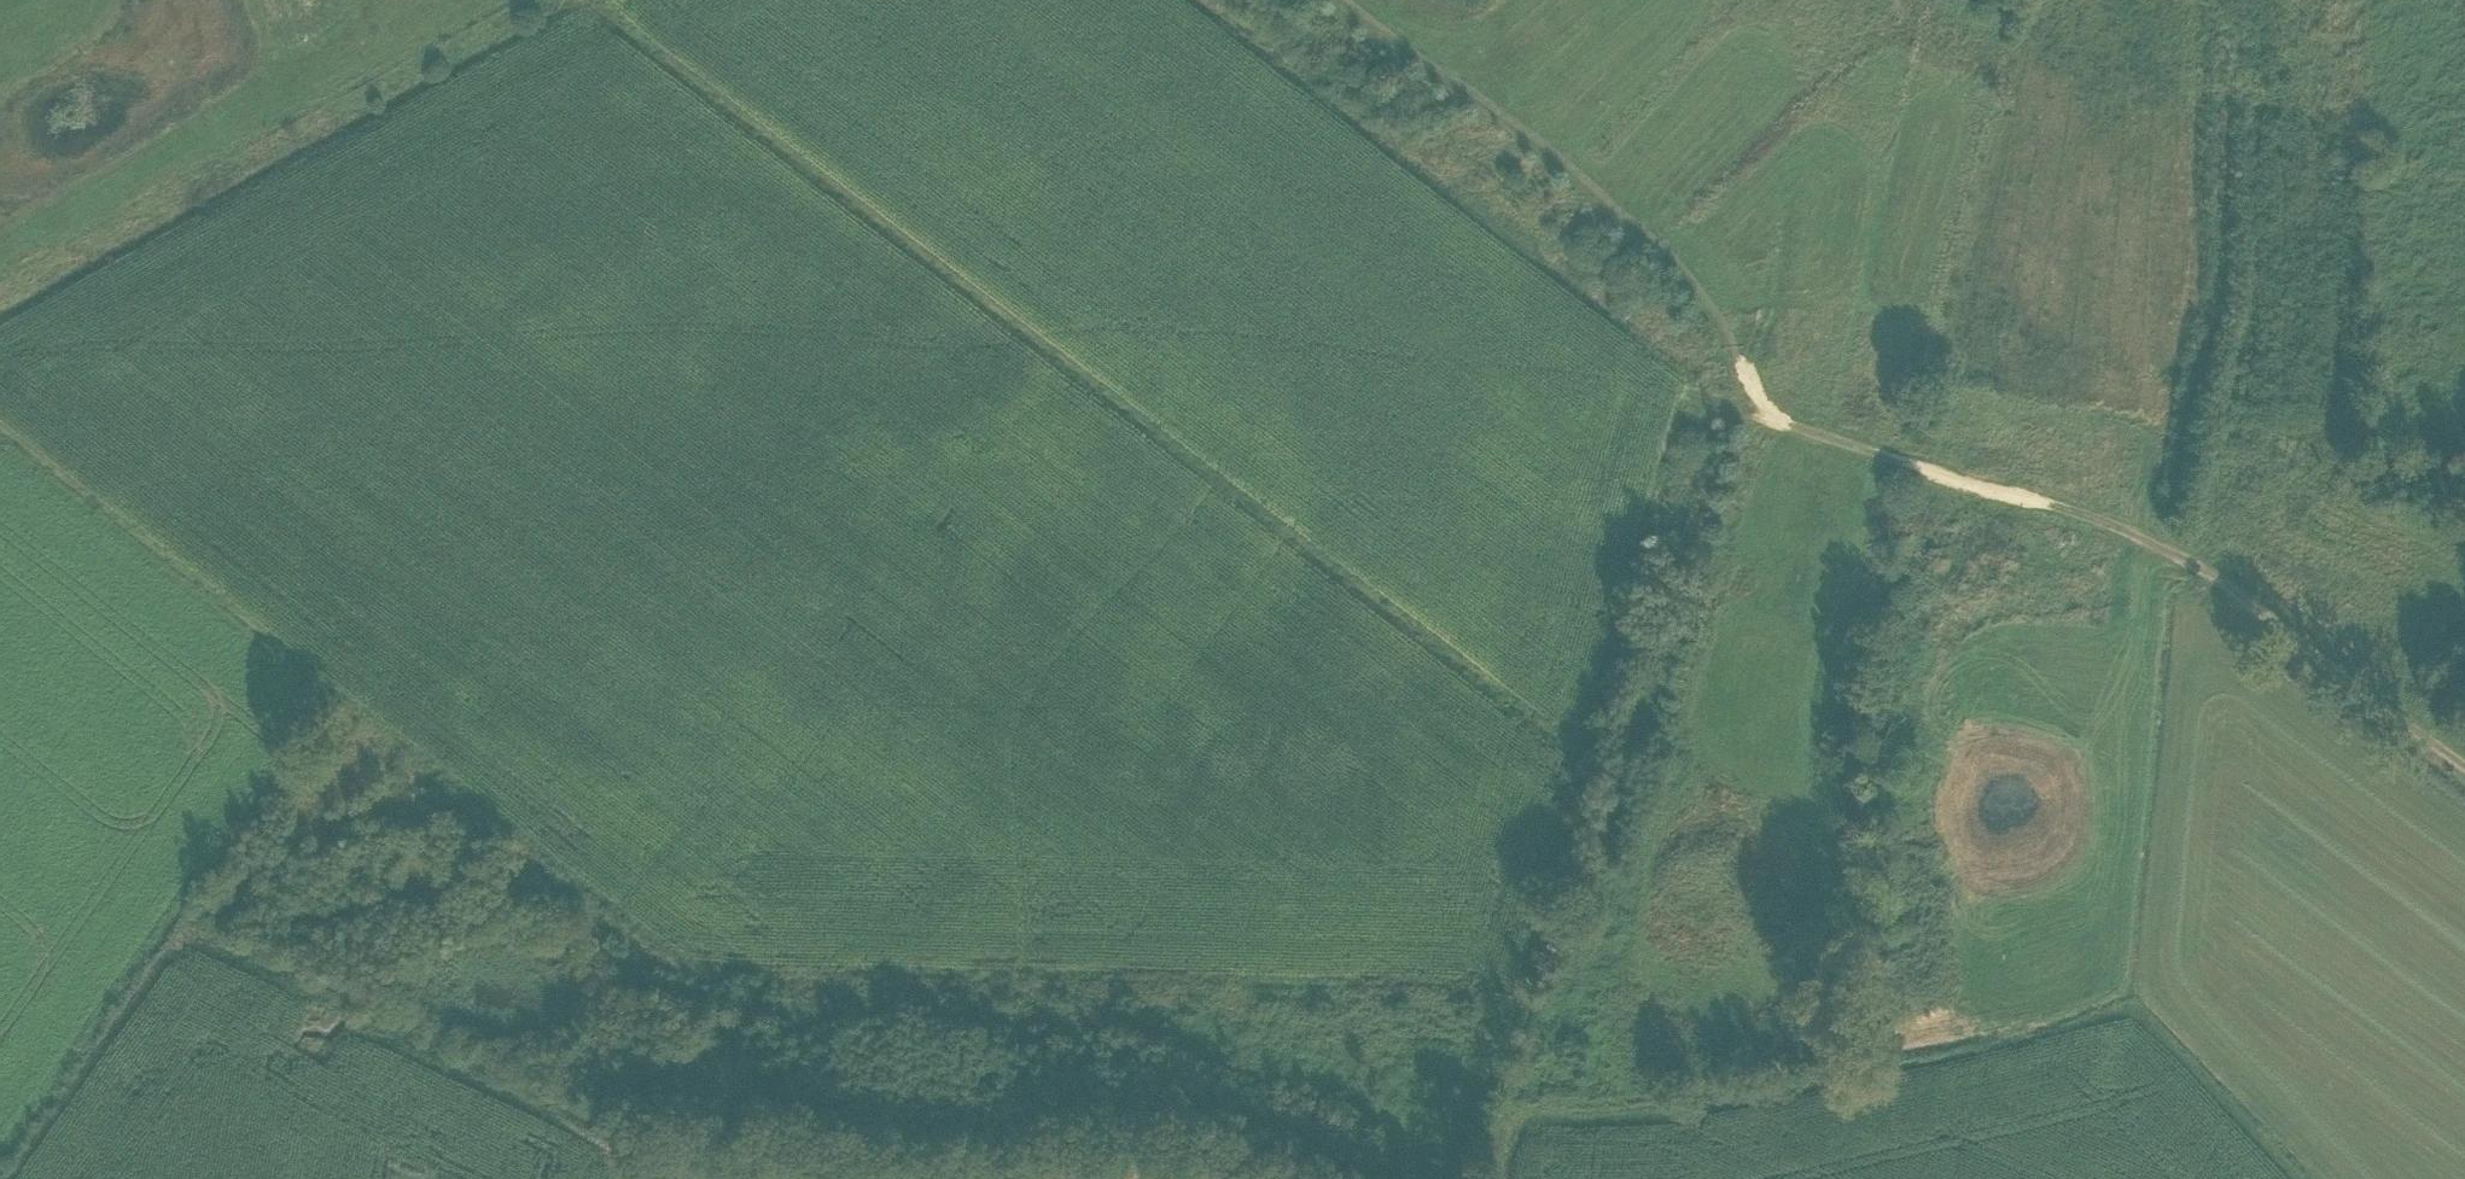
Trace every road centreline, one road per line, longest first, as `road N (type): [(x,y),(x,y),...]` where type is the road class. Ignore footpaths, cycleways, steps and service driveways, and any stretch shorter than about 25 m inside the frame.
road 1 (track): [(1350,0),(1678,279),(1752,417),(1915,459),(2176,553),(2464,769)]

